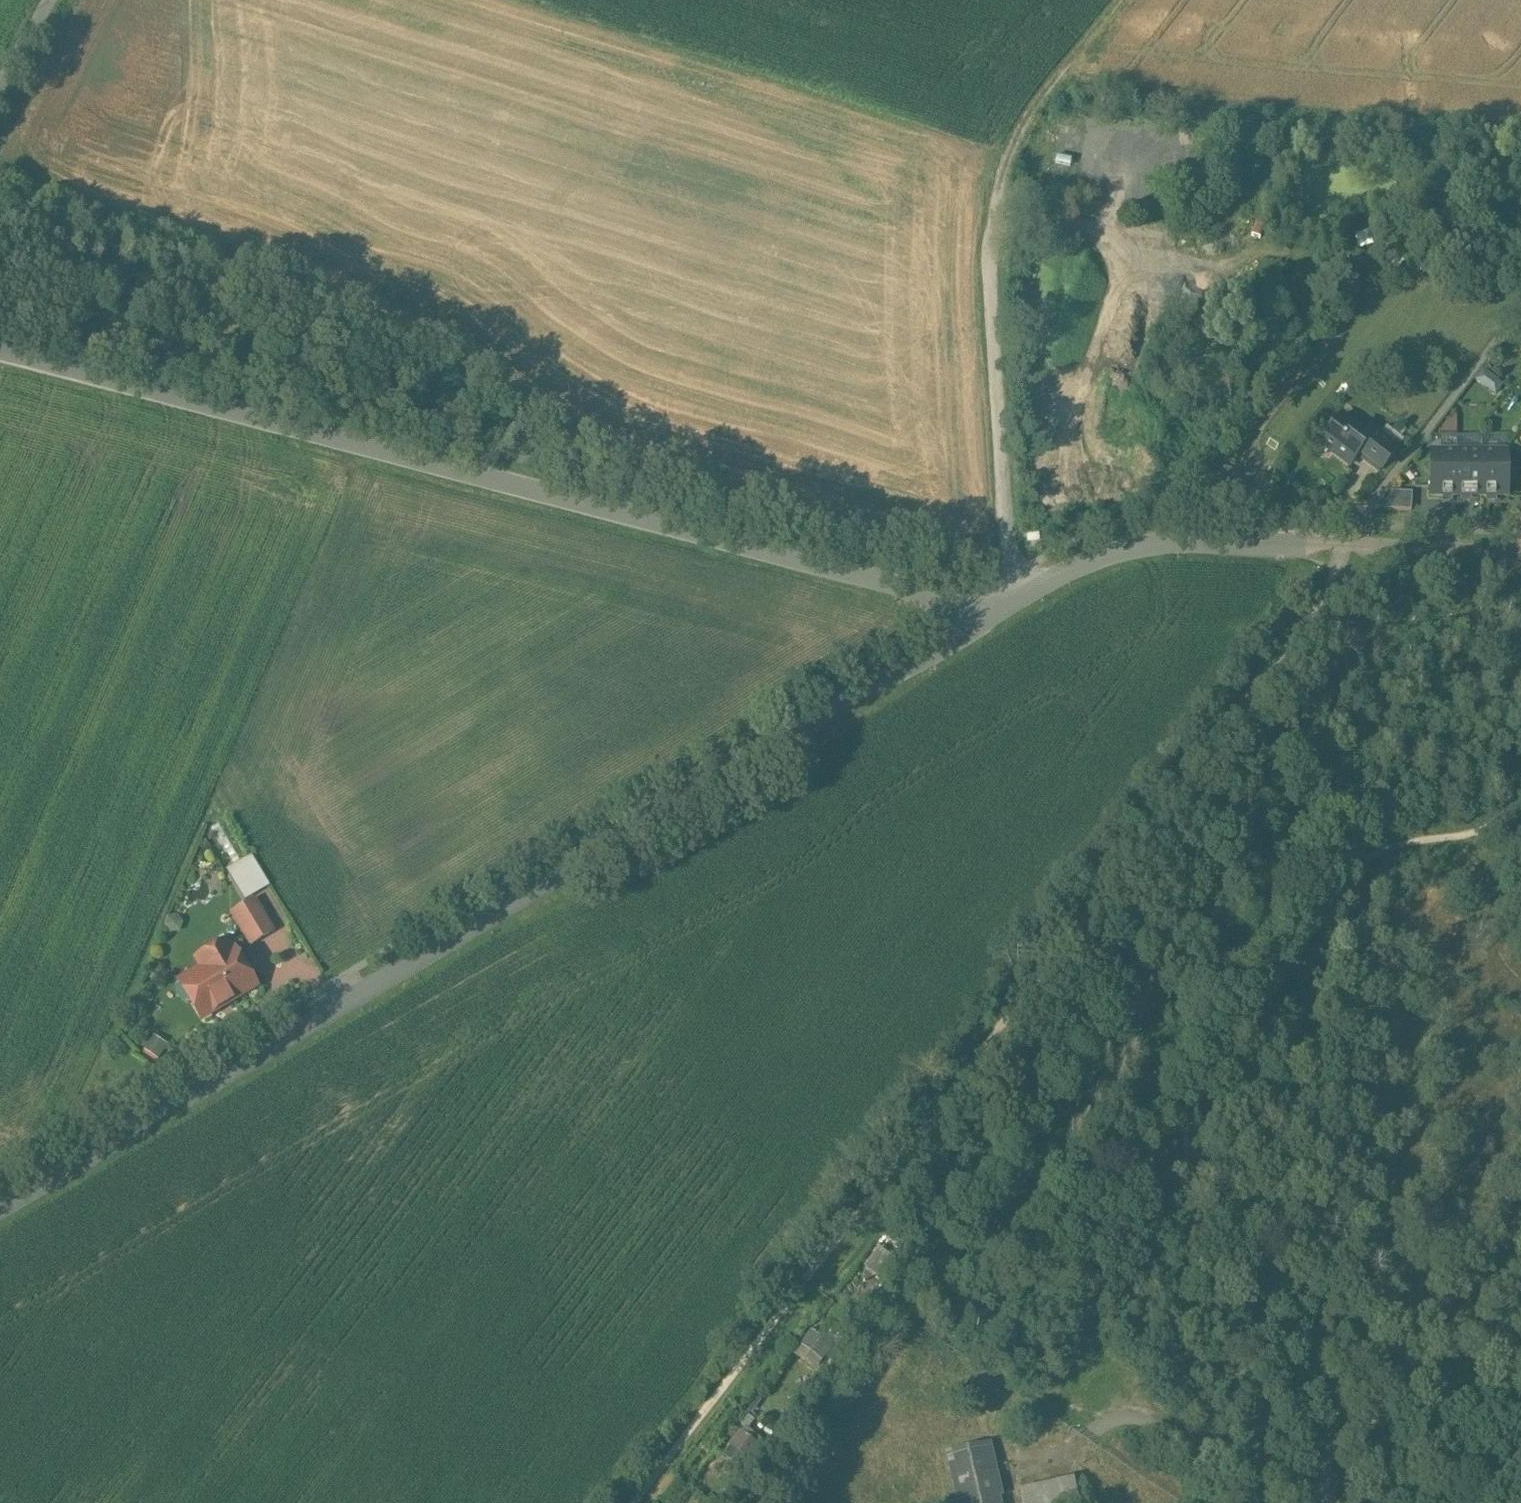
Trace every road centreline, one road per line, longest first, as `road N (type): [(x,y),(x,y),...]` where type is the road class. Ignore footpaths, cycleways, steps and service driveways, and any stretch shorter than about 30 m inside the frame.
road 1 (unclassified): [(0,1208),(986,615)]
road 2 (unclassified): [(0,349),(879,577),(986,615)]
road 3 (unclassified): [(986,615),(1097,559),(1223,540),(1345,541),(1520,556)]
road 4 (track): [(1120,230),(1030,209),(1010,214),(997,229),(1018,573),(1026,592)]

